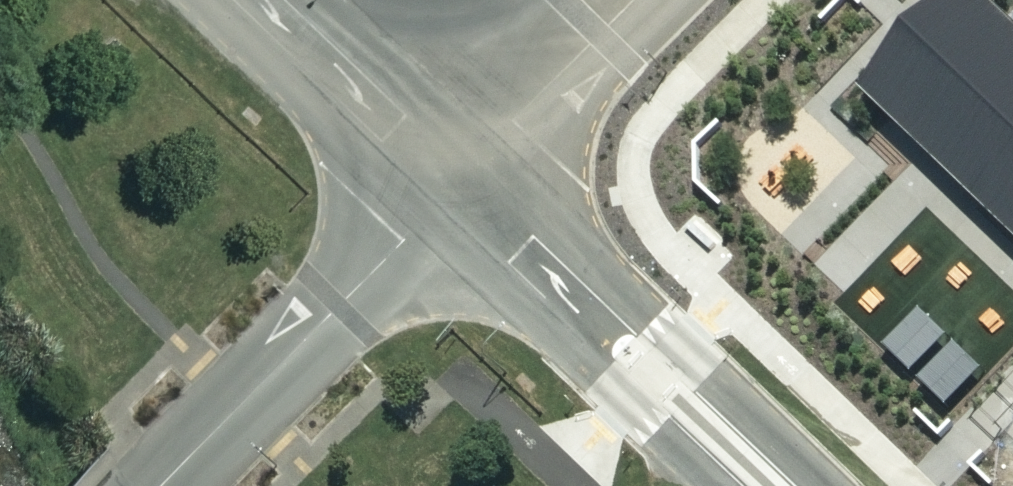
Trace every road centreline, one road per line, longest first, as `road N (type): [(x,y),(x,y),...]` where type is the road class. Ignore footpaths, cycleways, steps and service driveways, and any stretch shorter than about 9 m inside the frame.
road 1 (tertiary): [(457,187),(778,485)]
road 2 (residential): [(457,187),(161,485)]
road 3 (residential): [(663,0),(550,117),(457,187)]
road 4 (tertiary): [(261,0),(457,187)]
road 5 (residential): [(457,187),(492,71),(535,0)]

